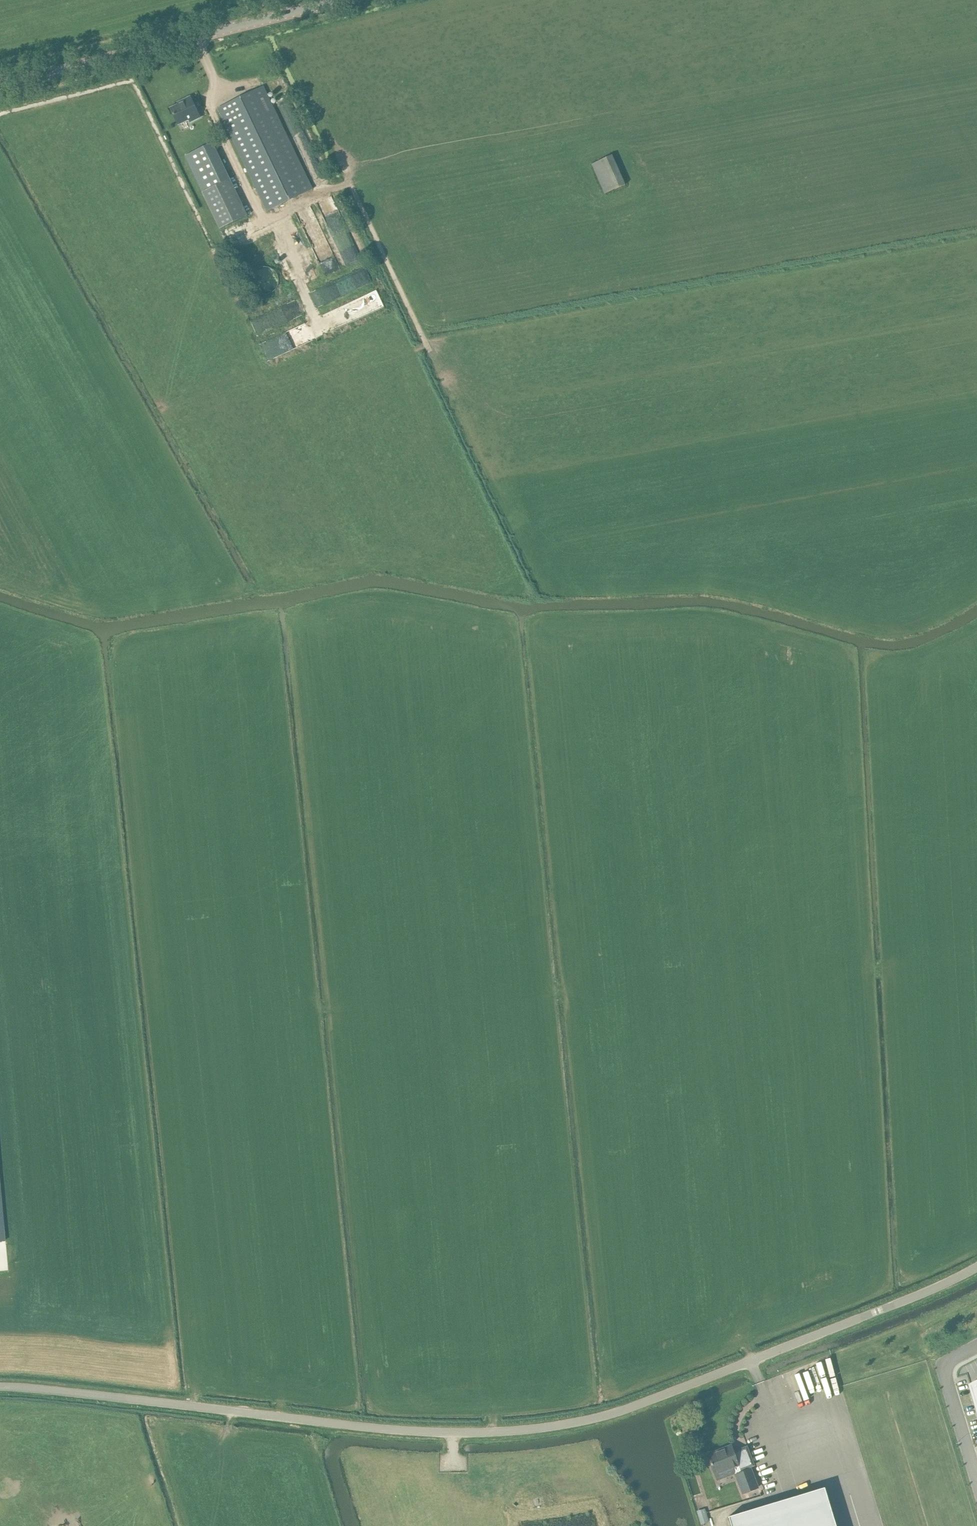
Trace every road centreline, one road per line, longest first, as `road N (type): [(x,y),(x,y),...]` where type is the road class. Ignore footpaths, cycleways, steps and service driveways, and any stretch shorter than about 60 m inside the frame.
road 1 (unclassified): [(0,1387),(367,1427),(549,1426),(663,1395),(976,1267)]
road 2 (tertiary): [(0,85),(338,0)]
road 3 (unclassified): [(976,1347),(947,1367),(946,1379),(976,1478)]

